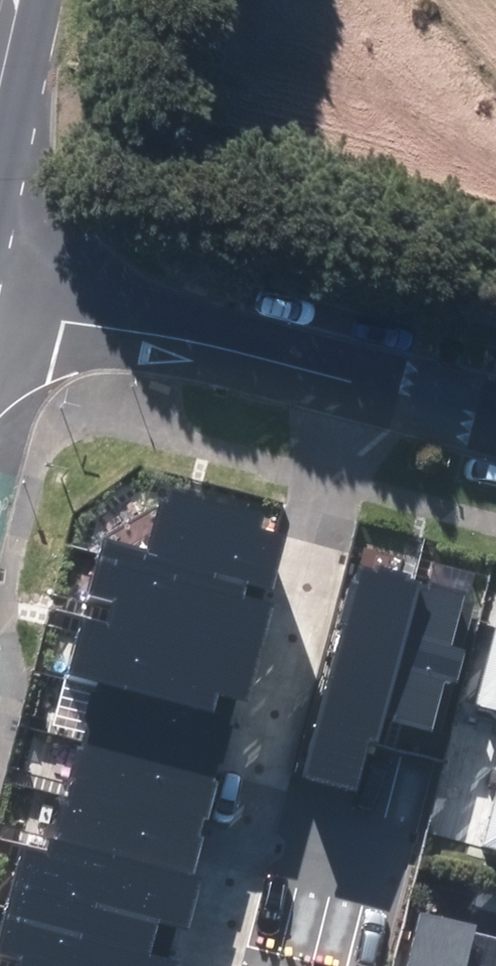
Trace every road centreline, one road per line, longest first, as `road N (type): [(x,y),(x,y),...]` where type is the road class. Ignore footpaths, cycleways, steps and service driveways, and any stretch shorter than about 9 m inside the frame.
road 1 (residential): [(363,388),(205,965)]
road 2 (residential): [(0,294),(363,388)]
road 3 (residential): [(363,388),(495,423)]

